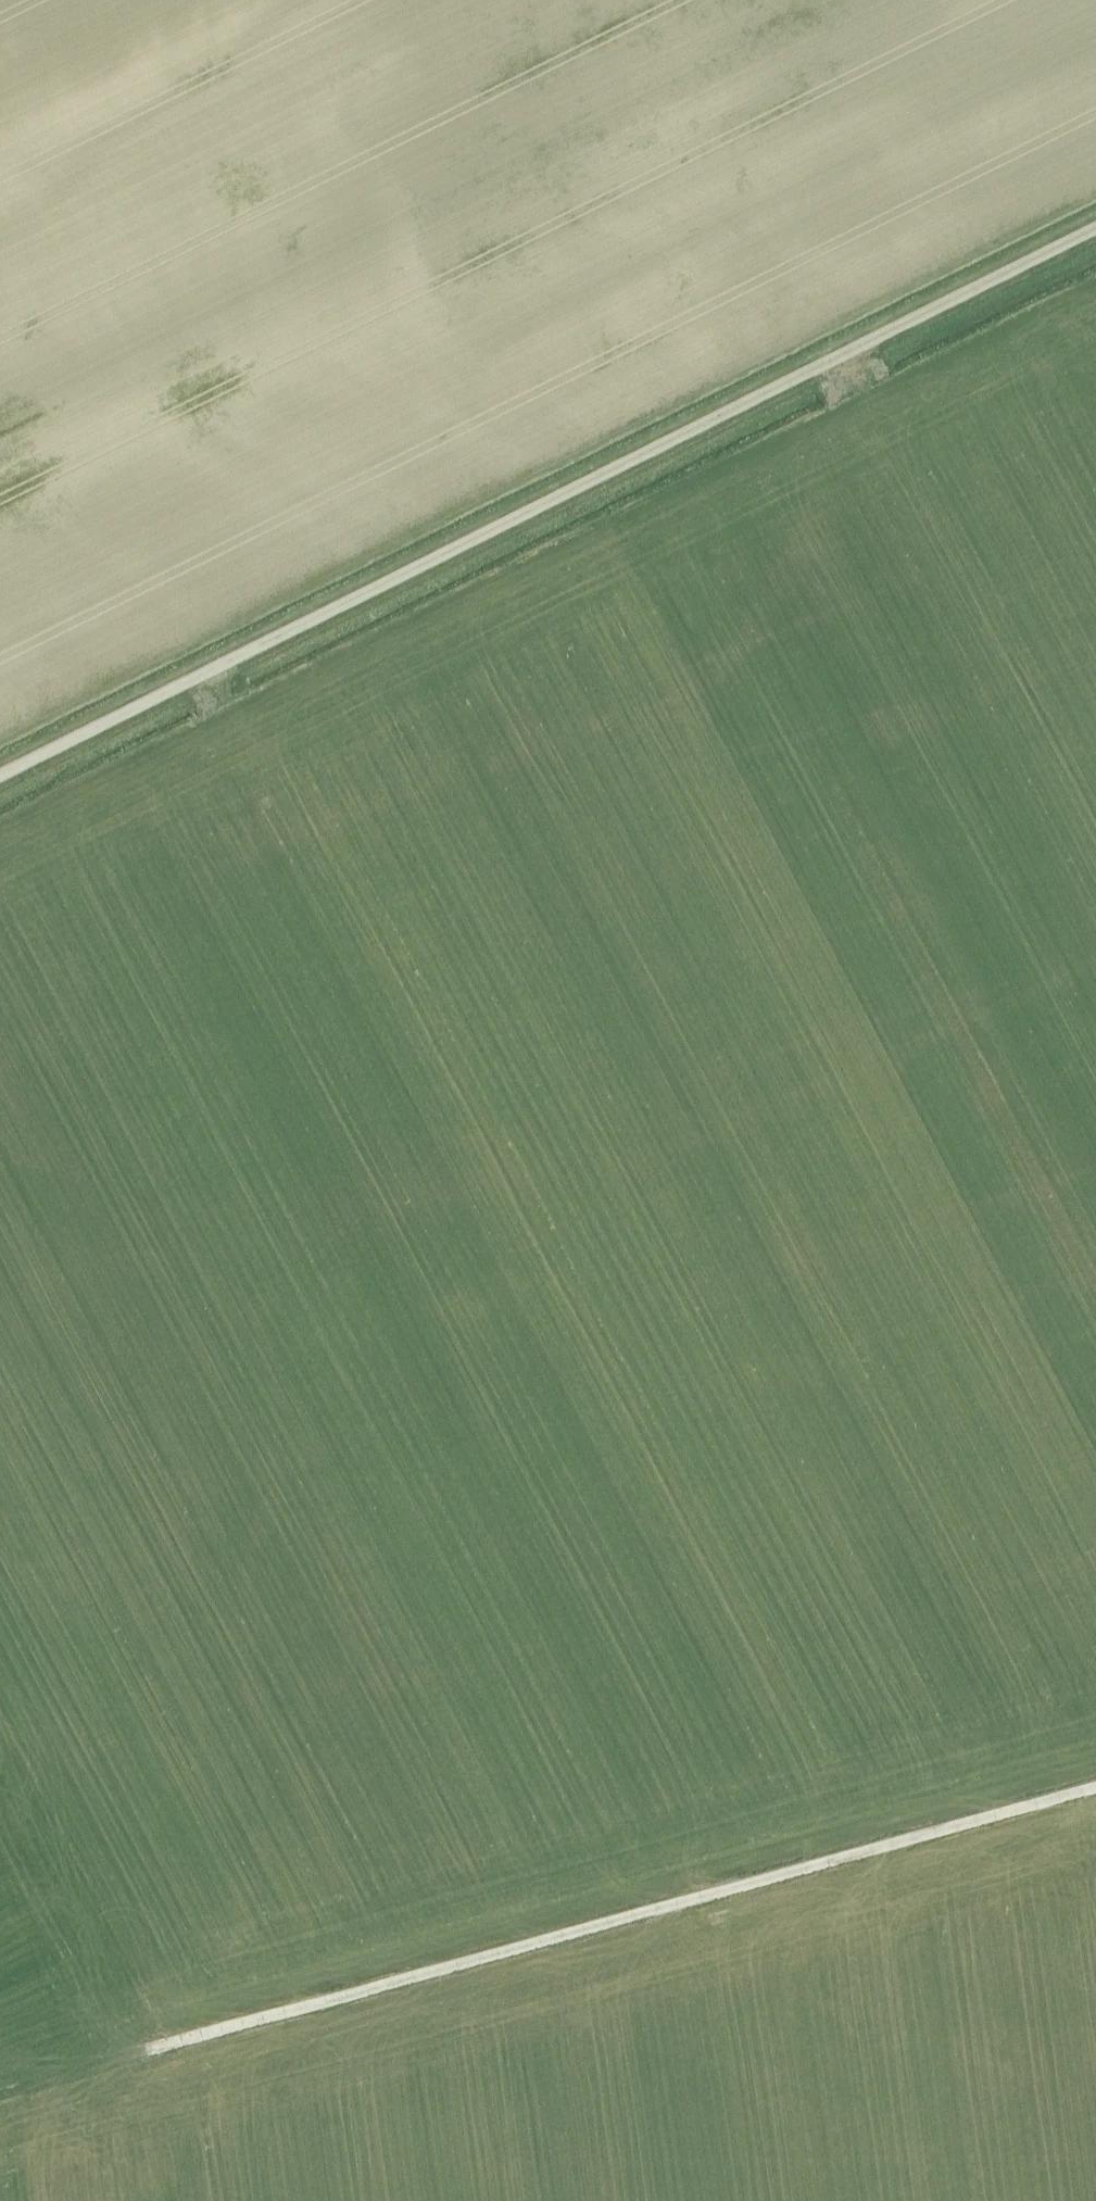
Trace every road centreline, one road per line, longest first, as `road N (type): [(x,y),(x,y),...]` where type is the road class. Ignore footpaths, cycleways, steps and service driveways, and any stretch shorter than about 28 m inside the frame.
road 1 (unclassified): [(0,774),(1095,227)]

